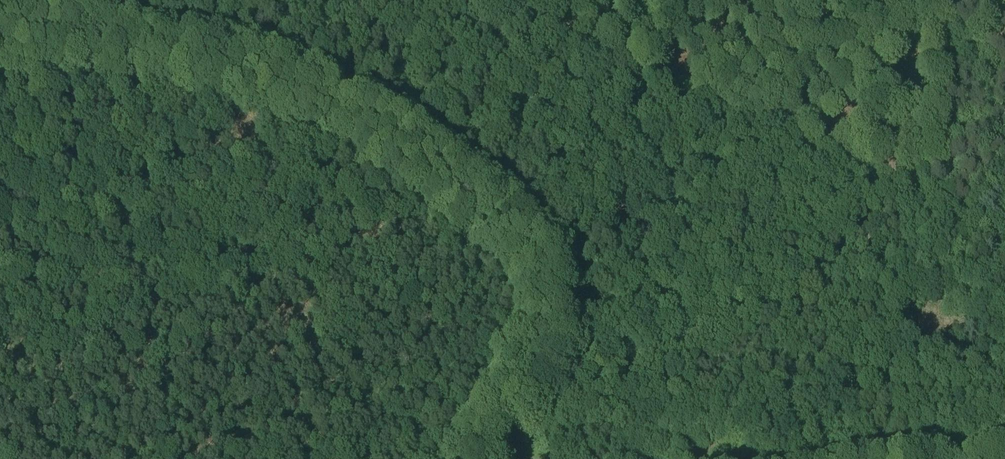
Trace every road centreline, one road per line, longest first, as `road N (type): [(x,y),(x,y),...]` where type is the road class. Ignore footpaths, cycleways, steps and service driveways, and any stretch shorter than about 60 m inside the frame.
road 1 (track): [(942,0),(899,94),(886,202),(823,298),(778,333),(556,458)]
road 2 (track): [(487,458),(546,352),(552,311),(543,278),(469,195),(353,123)]
road 3 (track): [(353,123),(218,67),(156,54),(0,54)]

